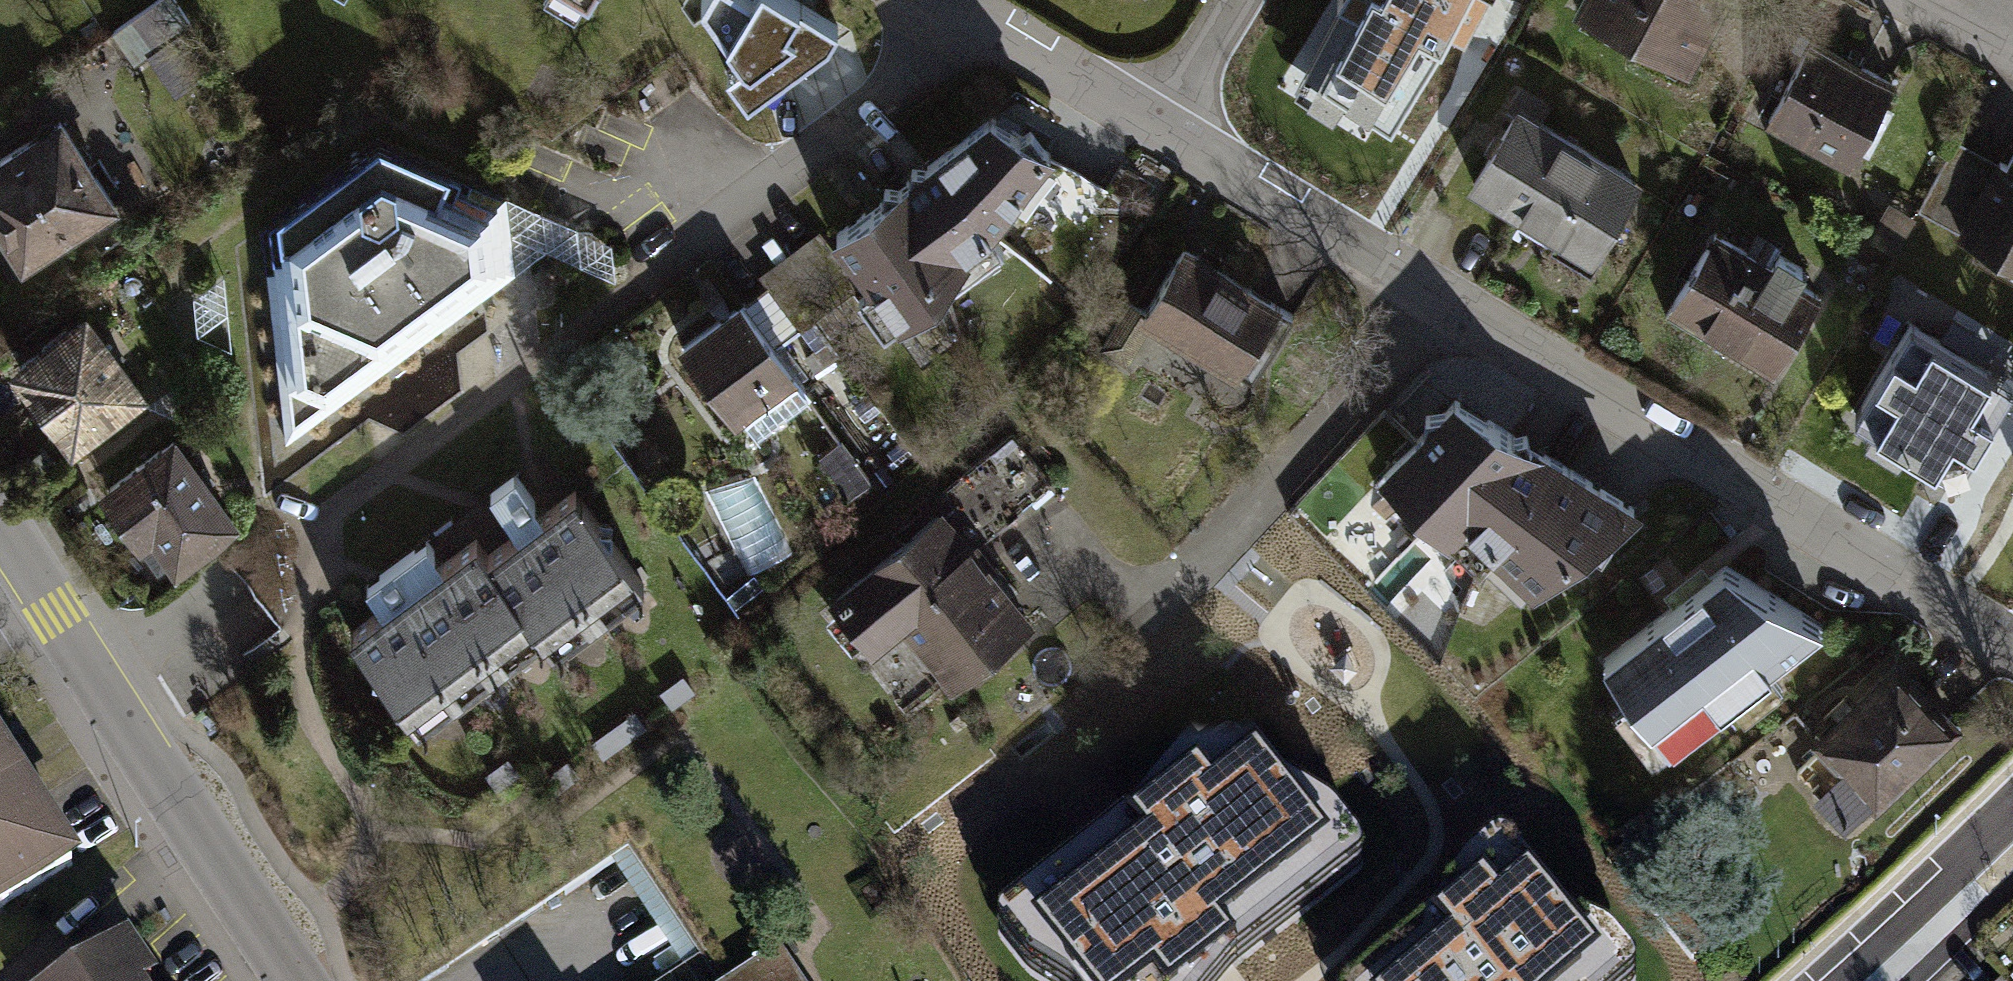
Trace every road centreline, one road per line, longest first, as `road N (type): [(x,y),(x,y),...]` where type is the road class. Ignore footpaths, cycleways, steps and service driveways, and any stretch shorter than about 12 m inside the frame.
road 1 (residential): [(2012,647),(1153,116)]
road 2 (tertiary): [(0,527),(298,980)]
road 3 (residential): [(971,24),(653,267)]
road 4 (residential): [(1827,980),(2012,825)]
road 5 (residential): [(971,24),(1153,116)]
road 6 (residential): [(1153,116),(1225,0)]

